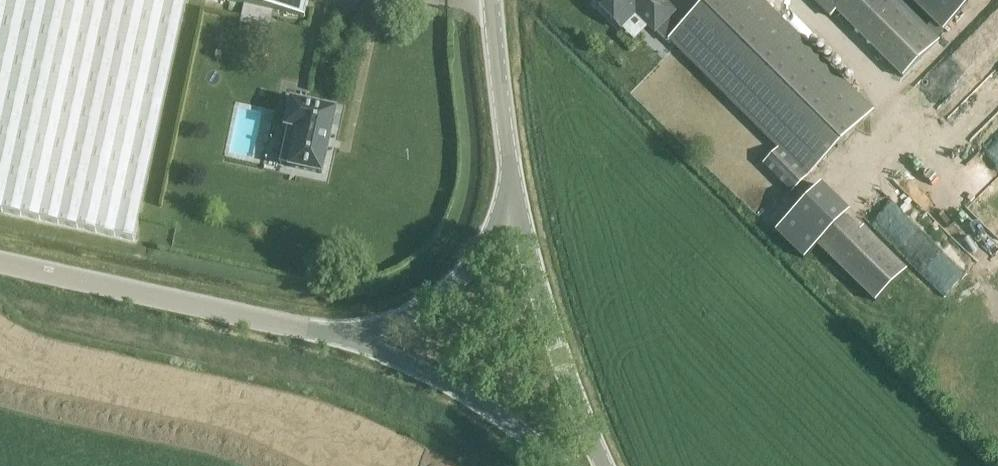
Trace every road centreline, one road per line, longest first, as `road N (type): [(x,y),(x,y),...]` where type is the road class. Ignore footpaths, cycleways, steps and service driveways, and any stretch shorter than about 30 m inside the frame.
road 1 (unclassified): [(340,335),(0,263)]
road 2 (unclassified): [(605,465),(560,353),(513,178)]
road 3 (unclassified): [(561,465),(461,389),(340,335)]
road 4 (unclassified): [(340,335),(412,315),(443,293),(480,257),(513,178)]
road 5 (unclassified): [(513,178),(496,0)]

